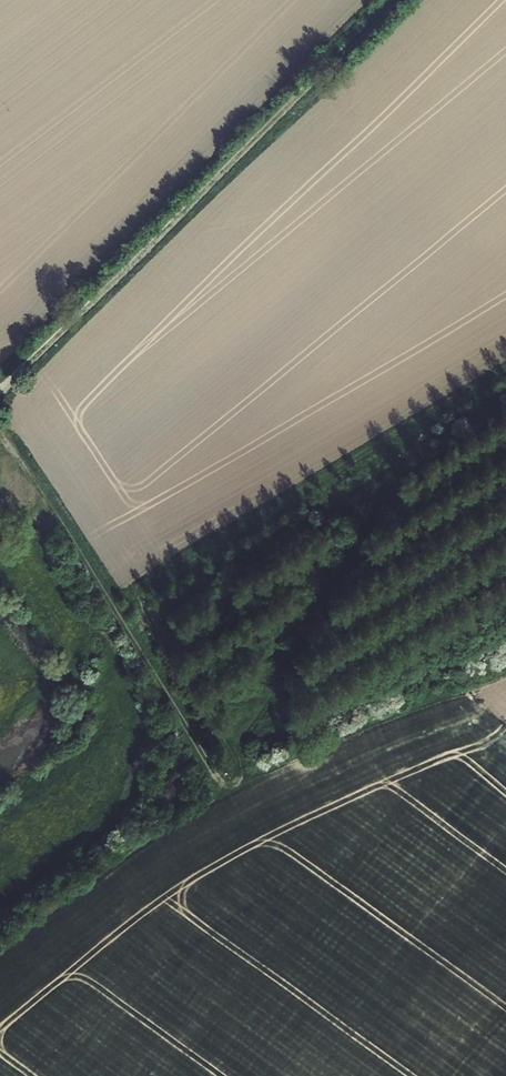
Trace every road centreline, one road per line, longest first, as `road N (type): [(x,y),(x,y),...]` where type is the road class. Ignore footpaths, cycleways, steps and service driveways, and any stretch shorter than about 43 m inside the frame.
road 1 (track): [(0,954),(196,803),(505,668)]
road 2 (track): [(0,395),(399,0)]
road 3 (track): [(0,419),(115,612)]
road 4 (track): [(220,790),(115,612)]

